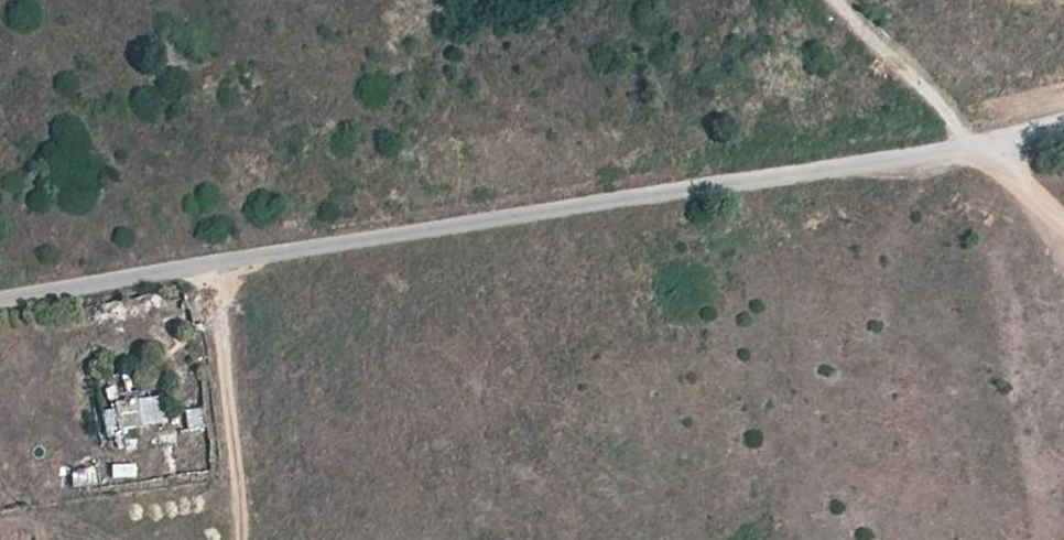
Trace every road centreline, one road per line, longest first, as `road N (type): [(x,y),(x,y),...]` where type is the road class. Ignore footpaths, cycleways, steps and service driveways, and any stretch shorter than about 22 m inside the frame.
road 1 (unclassified): [(1063,121),(976,143),(0,295)]
road 2 (track): [(851,0),(976,143),(1063,210)]
road 3 (track): [(208,265),(239,539)]

